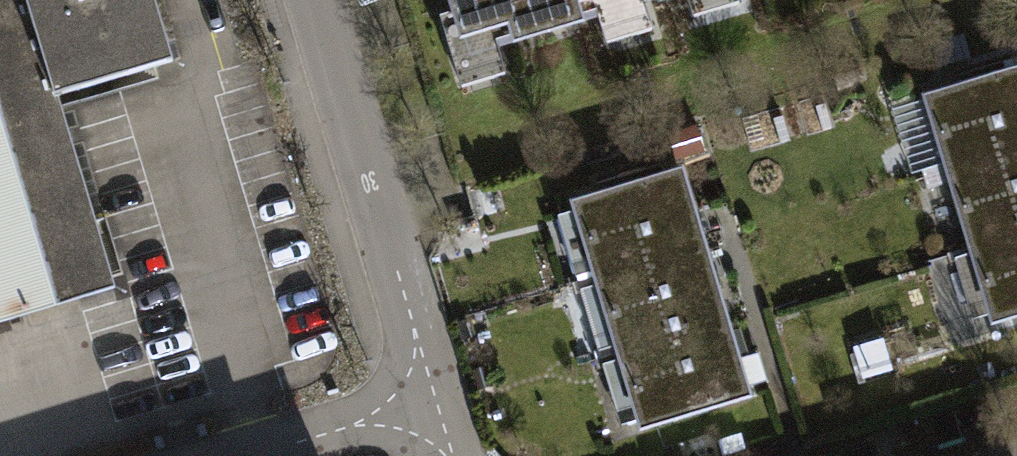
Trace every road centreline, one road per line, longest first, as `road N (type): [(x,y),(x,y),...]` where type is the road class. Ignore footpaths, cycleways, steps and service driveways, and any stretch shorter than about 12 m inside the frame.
road 1 (residential): [(311,0),(434,409)]
road 2 (residential): [(276,455),(434,409)]

